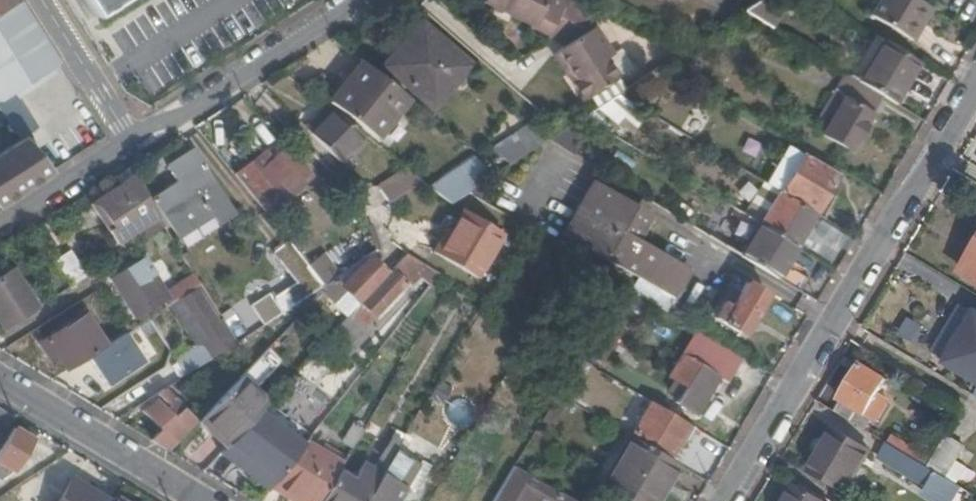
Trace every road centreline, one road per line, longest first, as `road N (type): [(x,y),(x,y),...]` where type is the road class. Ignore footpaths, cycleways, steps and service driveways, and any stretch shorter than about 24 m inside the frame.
road 1 (residential): [(975,83),(726,500)]
road 2 (residential): [(132,142),(363,0)]
road 3 (residential): [(196,500),(0,378)]
road 4 (residential): [(132,142),(44,0)]
road 5 (residential): [(0,226),(132,142)]

